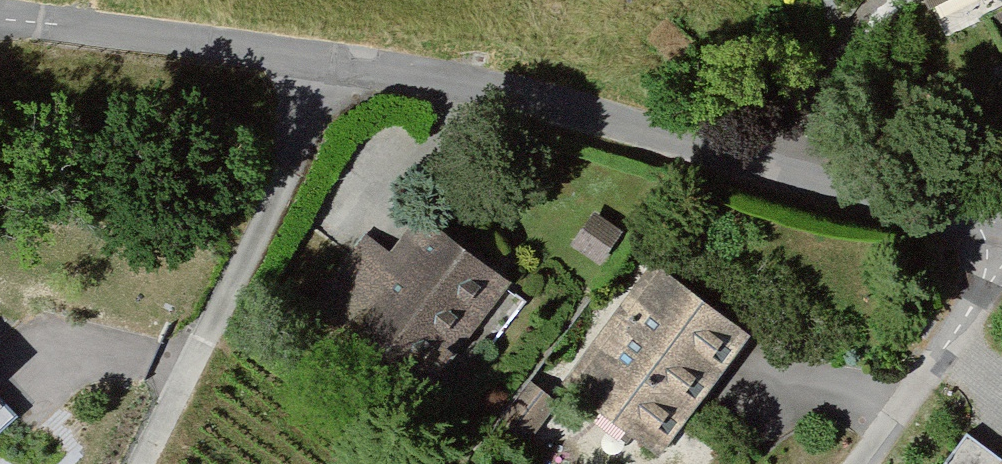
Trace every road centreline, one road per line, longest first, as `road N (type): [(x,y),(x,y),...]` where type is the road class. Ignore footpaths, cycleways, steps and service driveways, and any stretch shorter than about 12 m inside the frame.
road 1 (residential): [(1001,239),(875,212),(406,76),(0,19)]
road 2 (track): [(331,67),(140,463)]
road 3 (residential): [(1001,295),(874,463)]

